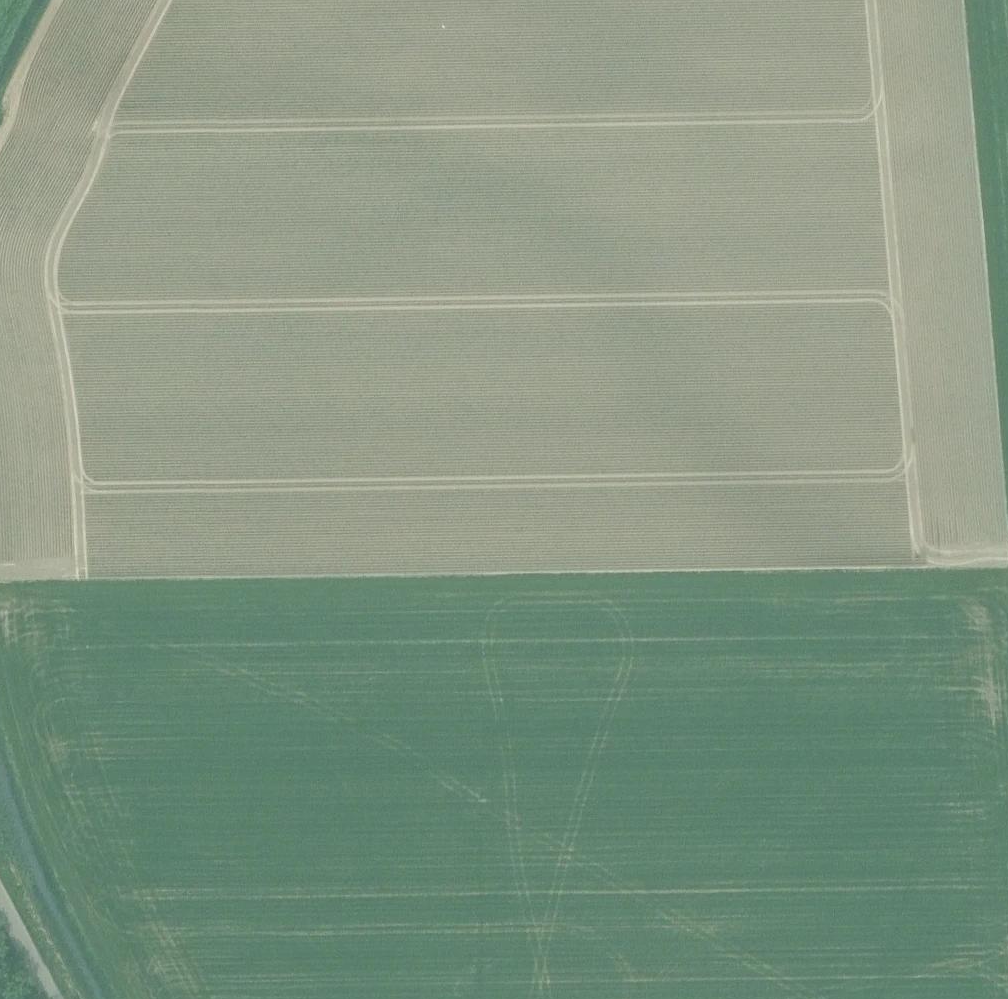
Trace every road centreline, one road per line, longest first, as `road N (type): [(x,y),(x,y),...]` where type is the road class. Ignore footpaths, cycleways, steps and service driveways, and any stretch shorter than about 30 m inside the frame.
road 1 (unclassified): [(56,998),(0,889)]

